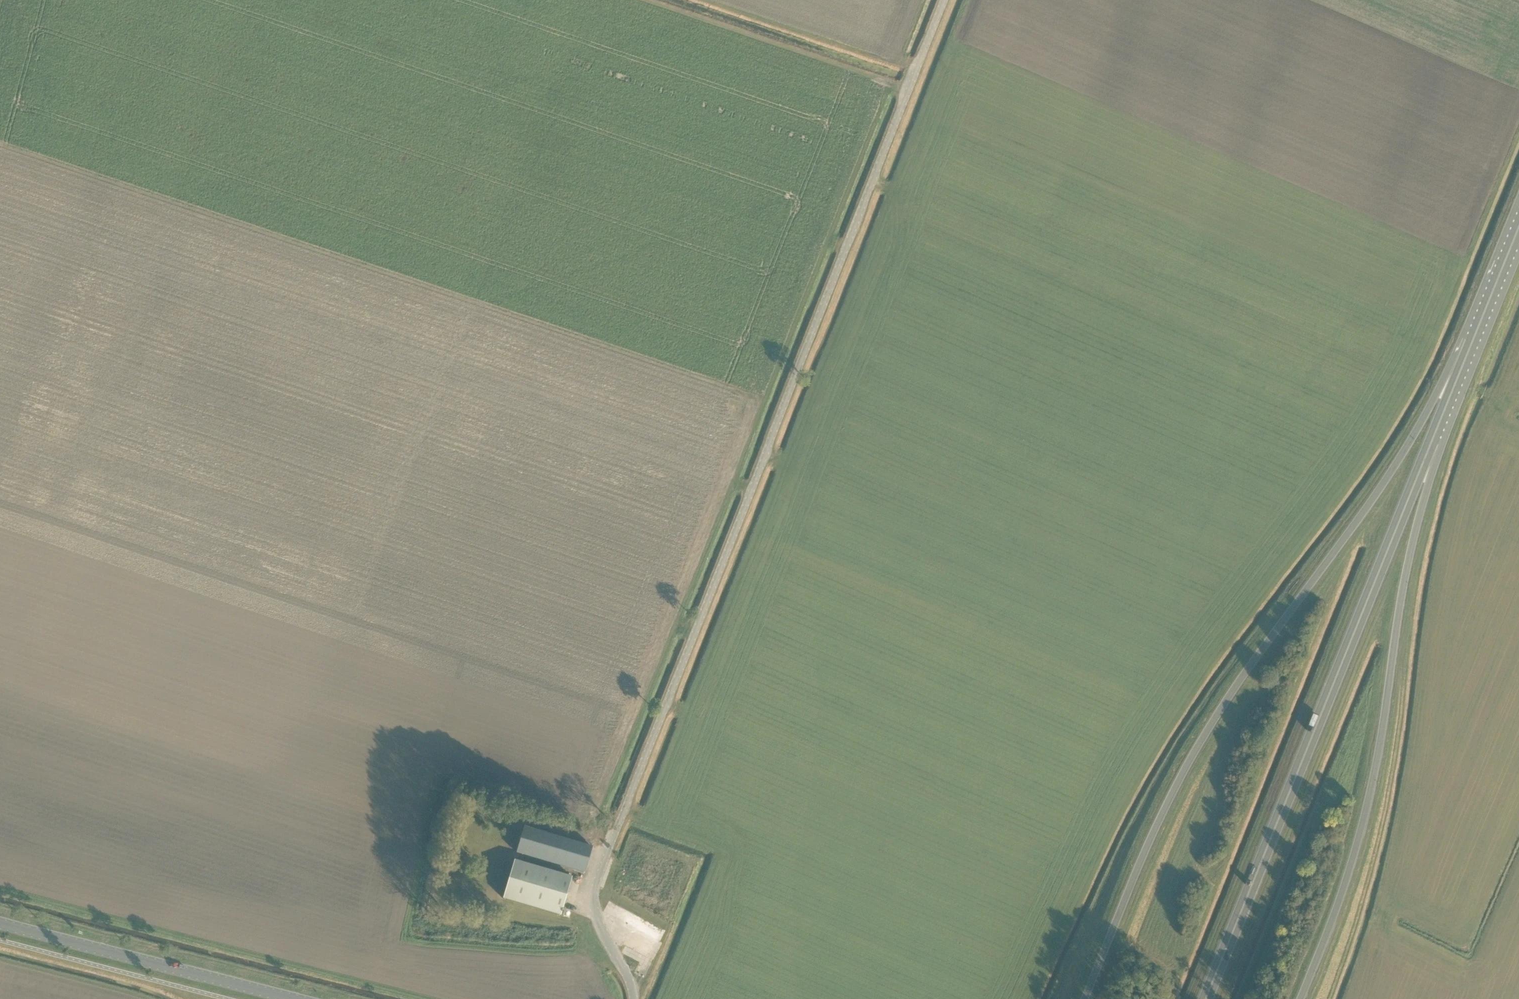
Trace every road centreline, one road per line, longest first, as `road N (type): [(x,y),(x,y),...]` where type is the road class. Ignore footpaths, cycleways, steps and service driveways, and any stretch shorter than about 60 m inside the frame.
road 1 (tertiary): [(633,998),(596,914),(596,880),(944,0)]
road 2 (trunk): [(1473,342),(1379,489),(1212,722),(1158,822),(1085,998)]
road 3 (trunk): [(1206,998),(1432,440)]
road 4 (trunk): [(1301,998),(1369,798),(1432,440)]
road 5 (secondary): [(294,998),(0,923)]
road 6 (trunk): [(1473,342),(1518,227)]

